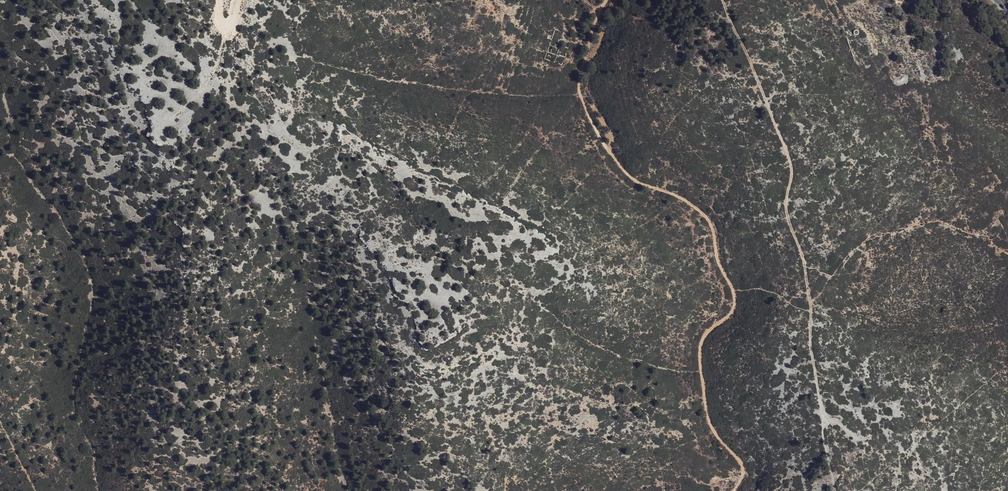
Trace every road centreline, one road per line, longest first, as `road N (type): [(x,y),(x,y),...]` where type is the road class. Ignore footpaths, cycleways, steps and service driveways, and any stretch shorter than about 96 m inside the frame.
road 1 (track): [(606,0),(585,48),(577,93),(626,174),(691,204),(712,230),(733,305),(697,352),(711,429),(743,469),(732,490)]
road 2 (track): [(722,0),(791,167),(785,206),(805,269),(823,419)]

